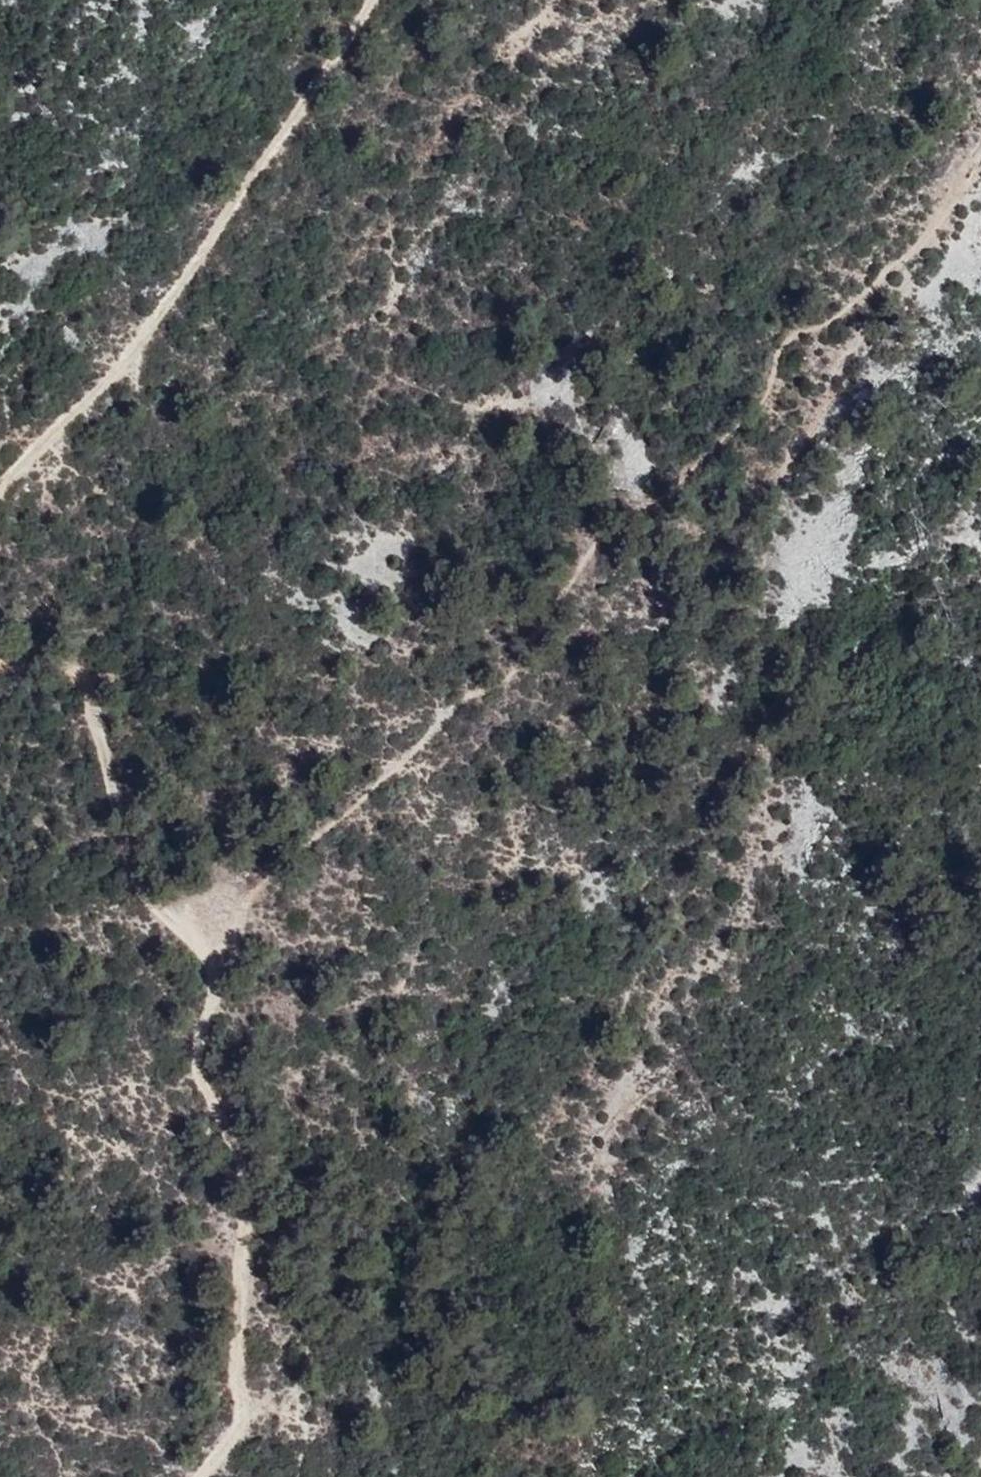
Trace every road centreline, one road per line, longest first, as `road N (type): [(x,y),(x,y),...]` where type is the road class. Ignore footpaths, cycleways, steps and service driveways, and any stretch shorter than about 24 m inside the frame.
road 1 (track): [(0,497),(70,414),(123,372),(197,288),(236,218),(394,0)]
road 2 (track): [(189,1476),(238,1411),(248,1241),(236,1153),(194,1064),(206,985)]
road 3 (track): [(206,985),(193,934),(119,867),(88,720),(39,671),(0,663)]

